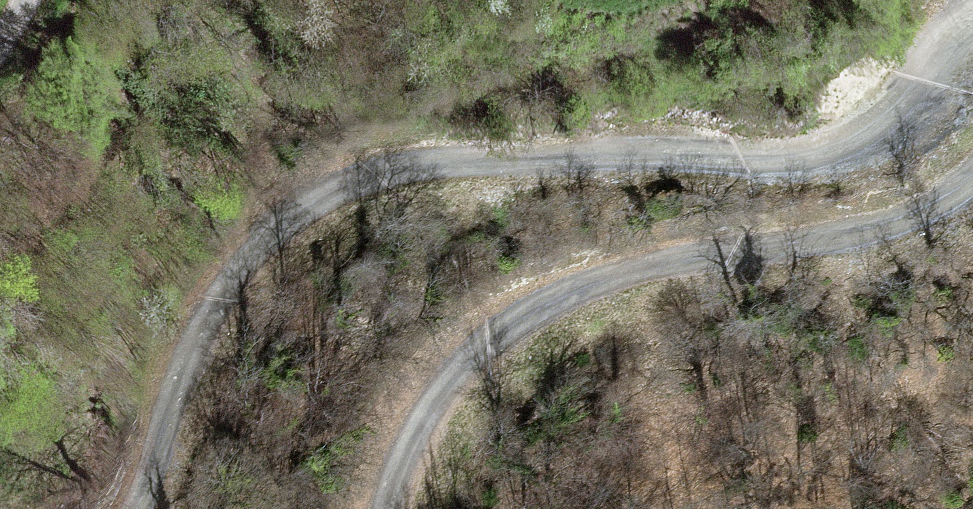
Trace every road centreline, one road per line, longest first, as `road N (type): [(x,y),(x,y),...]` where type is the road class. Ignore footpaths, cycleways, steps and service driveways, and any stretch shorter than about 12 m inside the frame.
road 1 (track): [(149,508),(220,290),(270,221),(354,189),(464,167),(802,162),(871,148),(912,120),(972,23)]
road 2 (track): [(972,218),(903,246),(816,246),(544,302),(408,432),(379,508)]

